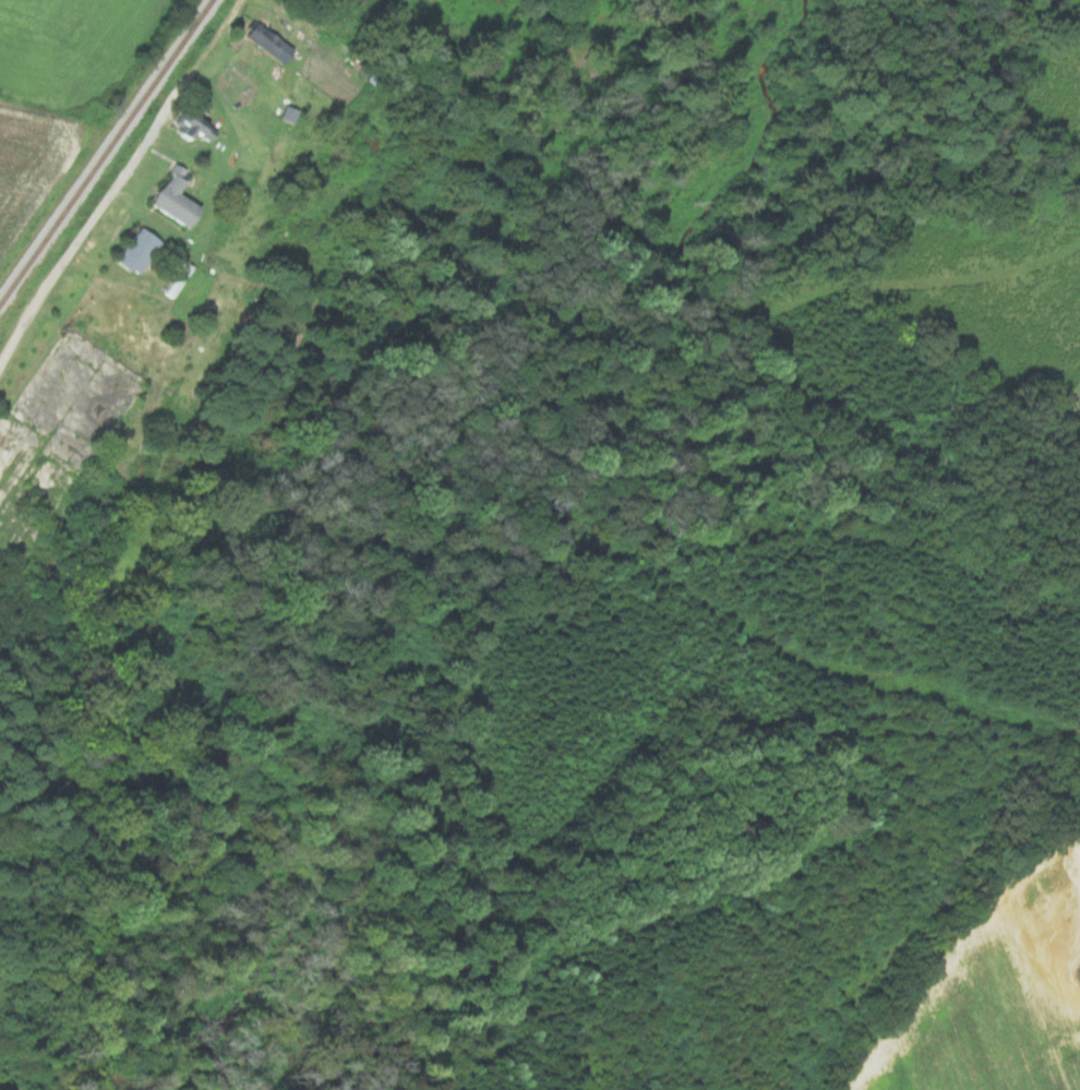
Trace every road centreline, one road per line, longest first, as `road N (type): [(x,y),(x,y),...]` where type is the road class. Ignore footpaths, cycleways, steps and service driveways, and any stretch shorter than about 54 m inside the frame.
road 1 (residential): [(0,371),(172,107)]

